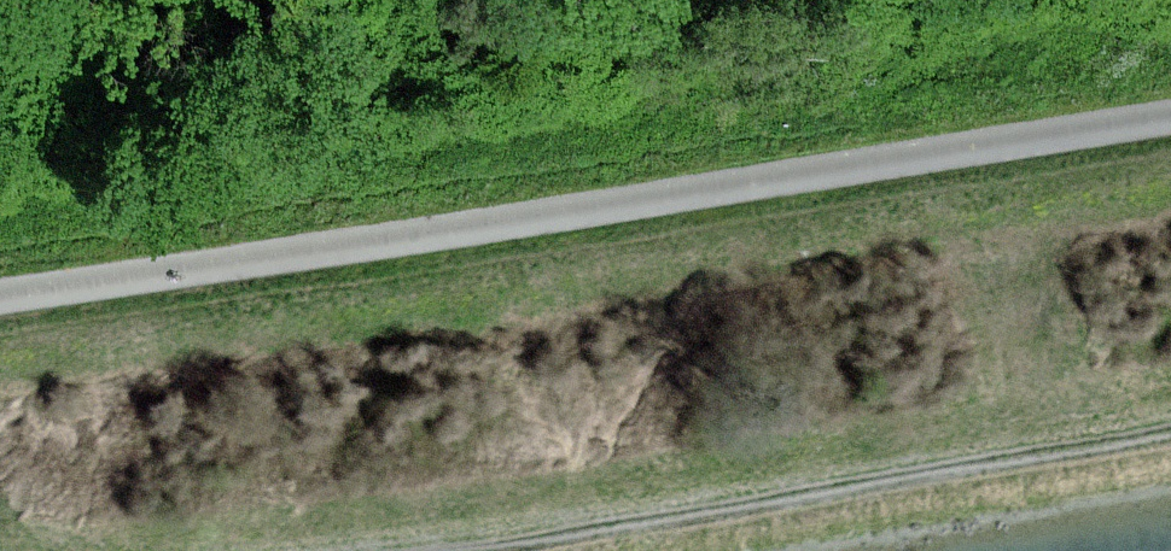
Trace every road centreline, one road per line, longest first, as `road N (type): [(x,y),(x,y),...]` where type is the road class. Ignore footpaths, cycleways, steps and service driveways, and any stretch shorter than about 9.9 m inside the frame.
road 1 (track): [(0,301),(1170,122)]
road 2 (track): [(386,550),(1170,427)]

